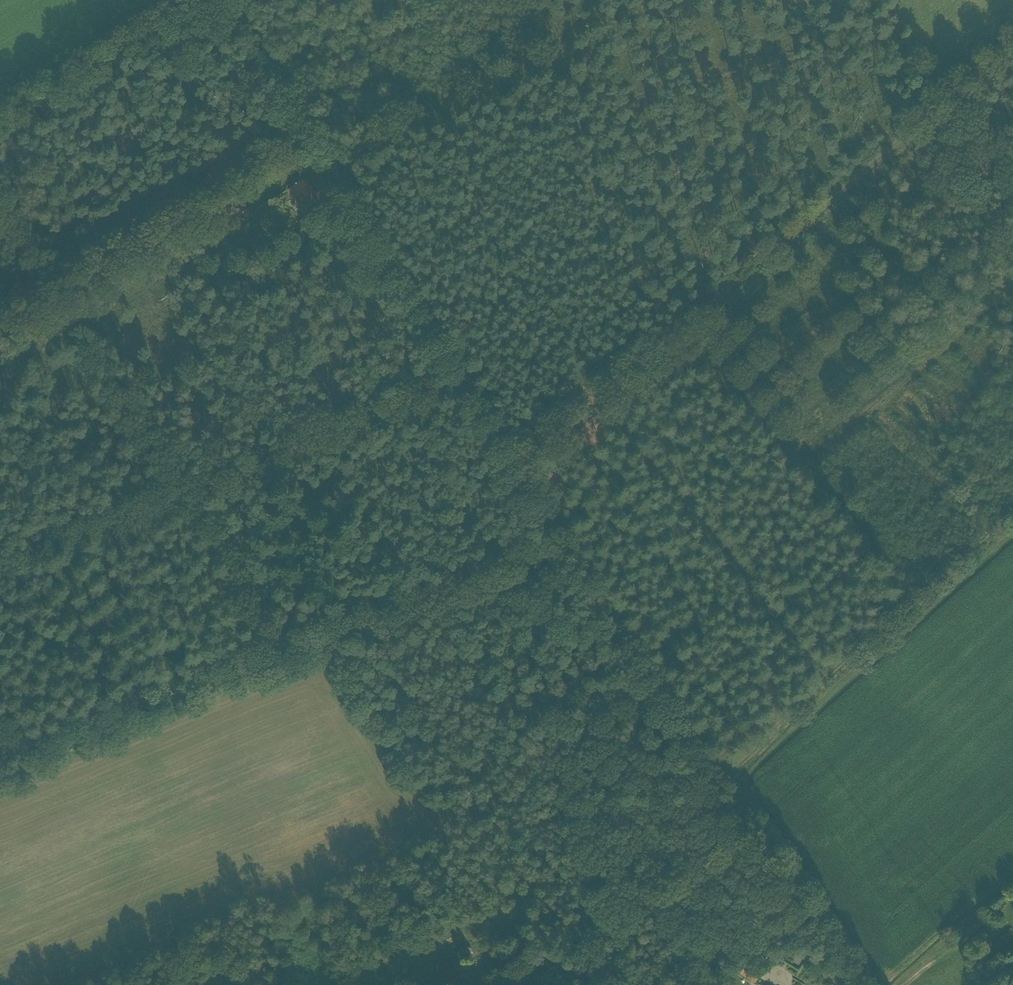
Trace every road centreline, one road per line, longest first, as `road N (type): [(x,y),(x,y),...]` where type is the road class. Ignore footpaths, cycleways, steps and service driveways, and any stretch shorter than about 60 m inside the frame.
road 1 (track): [(851,984),(625,613),(455,363),(227,0)]

